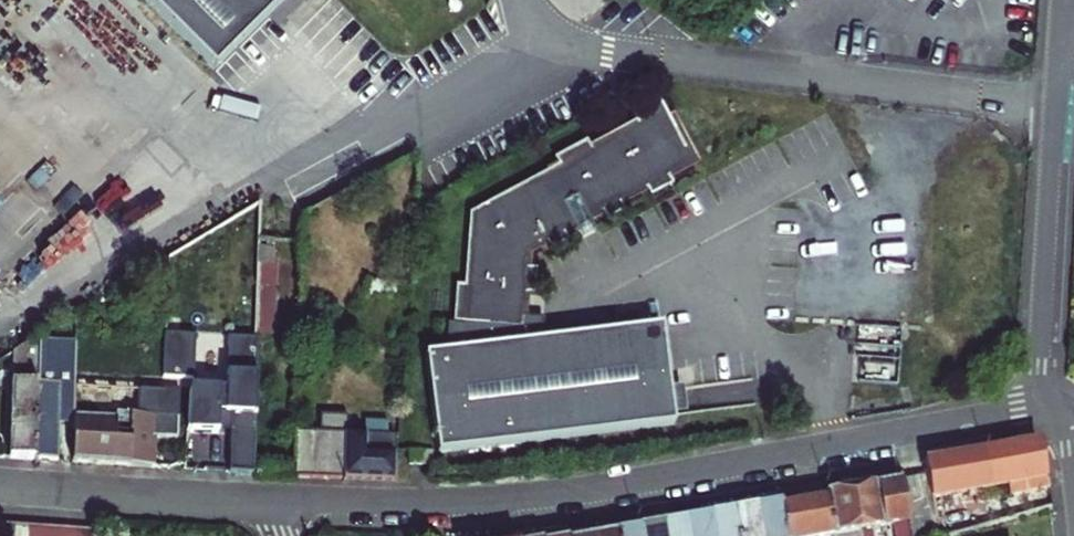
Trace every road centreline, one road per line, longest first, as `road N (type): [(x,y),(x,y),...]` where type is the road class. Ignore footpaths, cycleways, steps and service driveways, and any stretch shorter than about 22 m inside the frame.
road 1 (residential): [(1041,407),(542,494),(271,502)]
road 2 (residential): [(1068,0),(1041,407)]
road 3 (residential): [(271,502),(0,482)]

